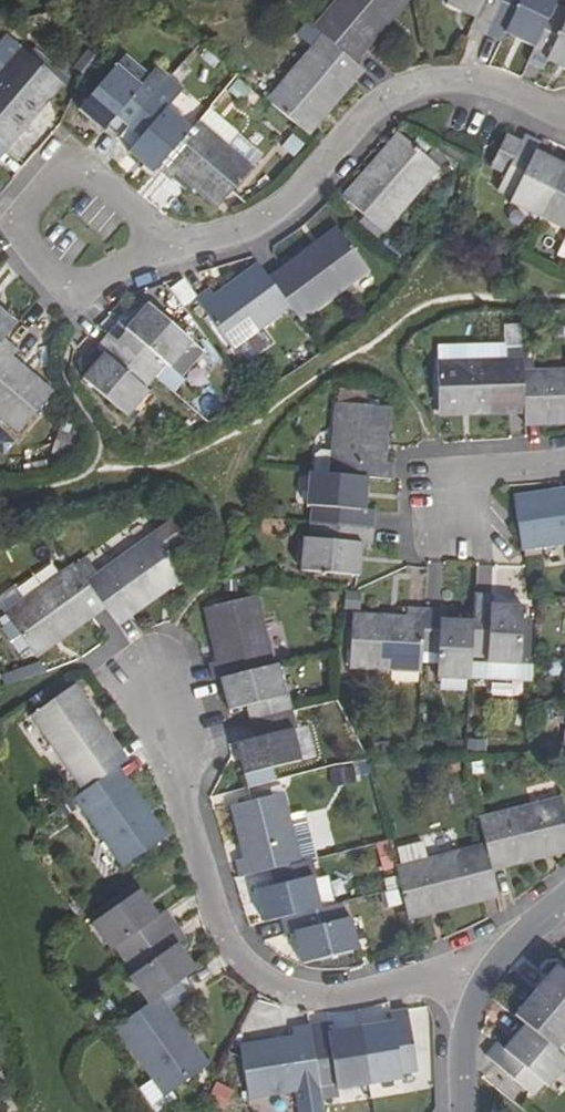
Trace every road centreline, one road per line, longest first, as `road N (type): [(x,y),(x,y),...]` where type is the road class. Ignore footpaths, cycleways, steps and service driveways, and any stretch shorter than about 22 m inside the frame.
road 1 (residential): [(564,128),(476,85),(423,85),(373,105),(290,206),(232,237),(131,262),(83,231)]
road 2 (residential): [(153,687),(220,937),(281,988),(381,995),(496,964)]
road 3 (residential): [(463,1111),(470,1031),(496,964)]
road 4 (residential): [(564,460),(491,469),(456,513)]

